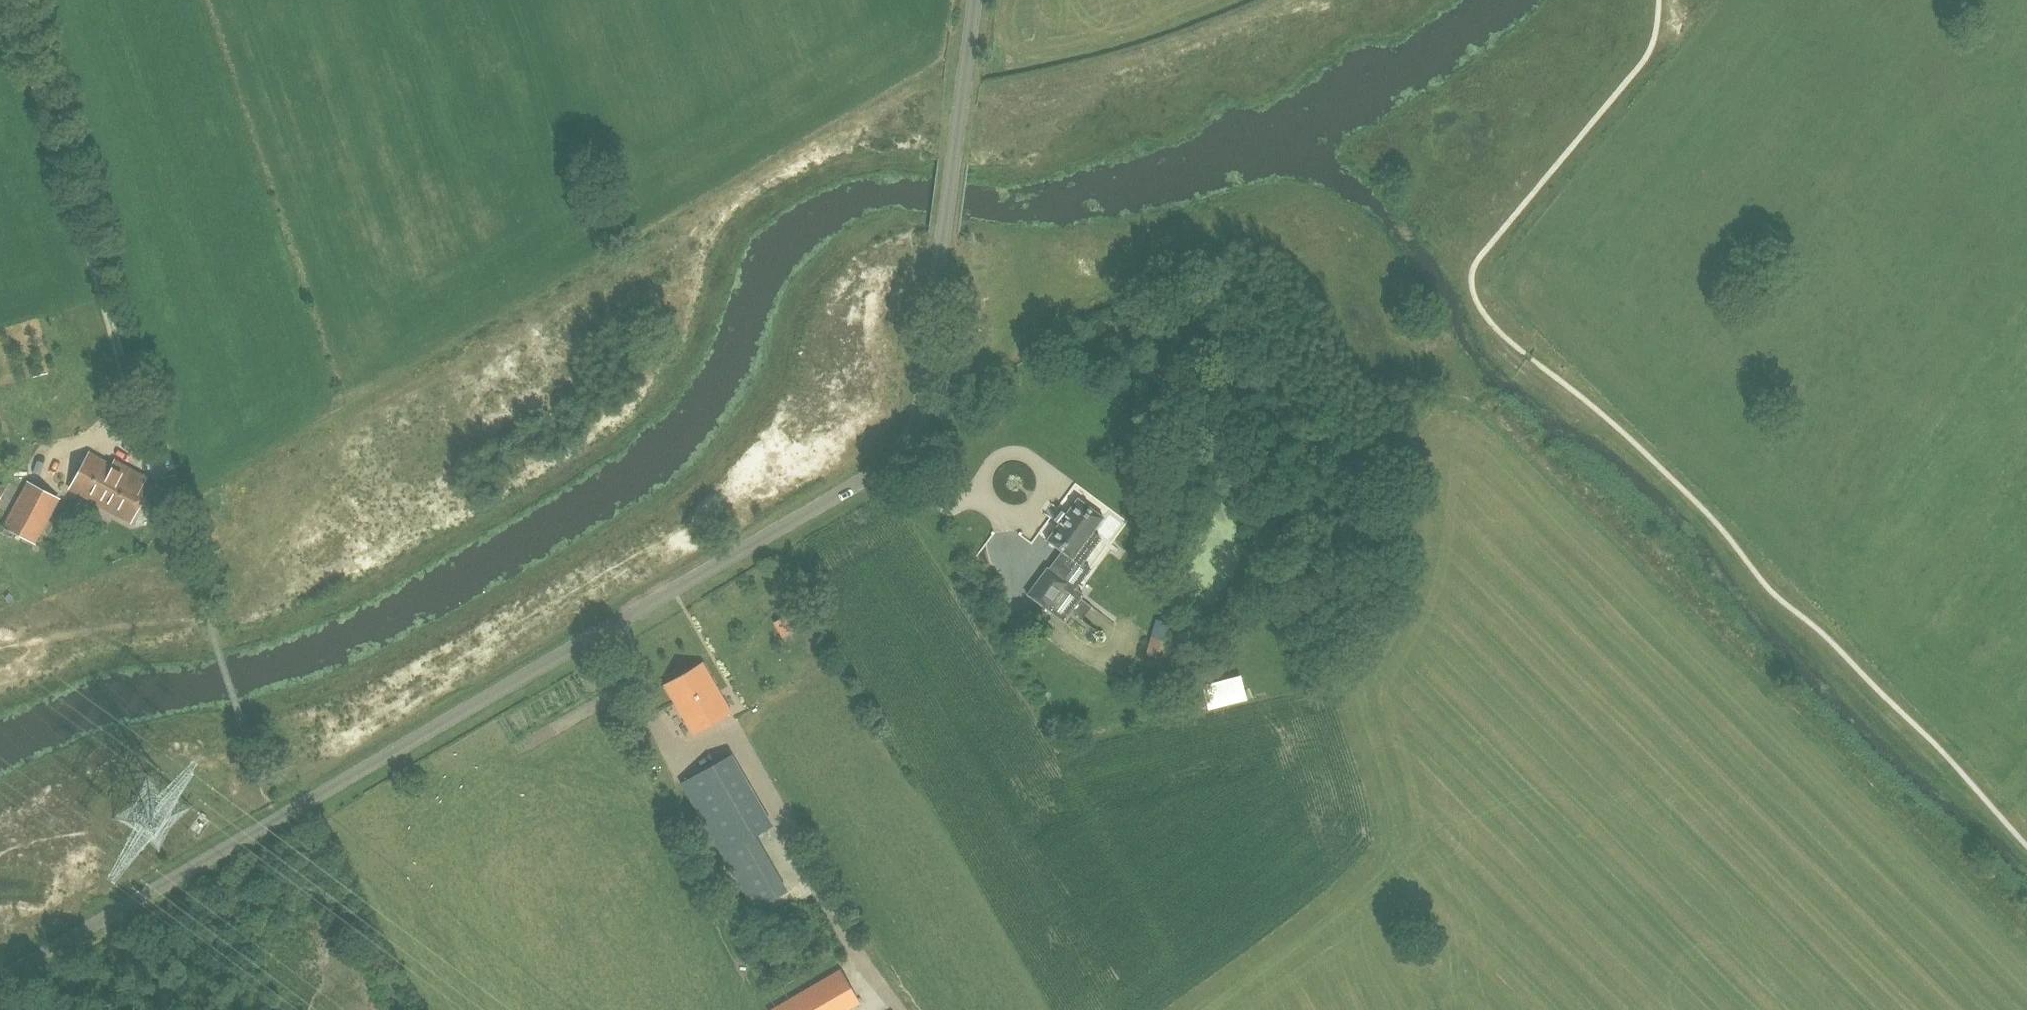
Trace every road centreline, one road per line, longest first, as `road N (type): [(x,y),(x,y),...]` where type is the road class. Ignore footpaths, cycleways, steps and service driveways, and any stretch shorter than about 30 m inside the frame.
road 1 (unclassified): [(0,988),(98,920),(888,463),(918,424),(974,0)]
road 2 (track): [(125,443),(134,411),(11,0)]

